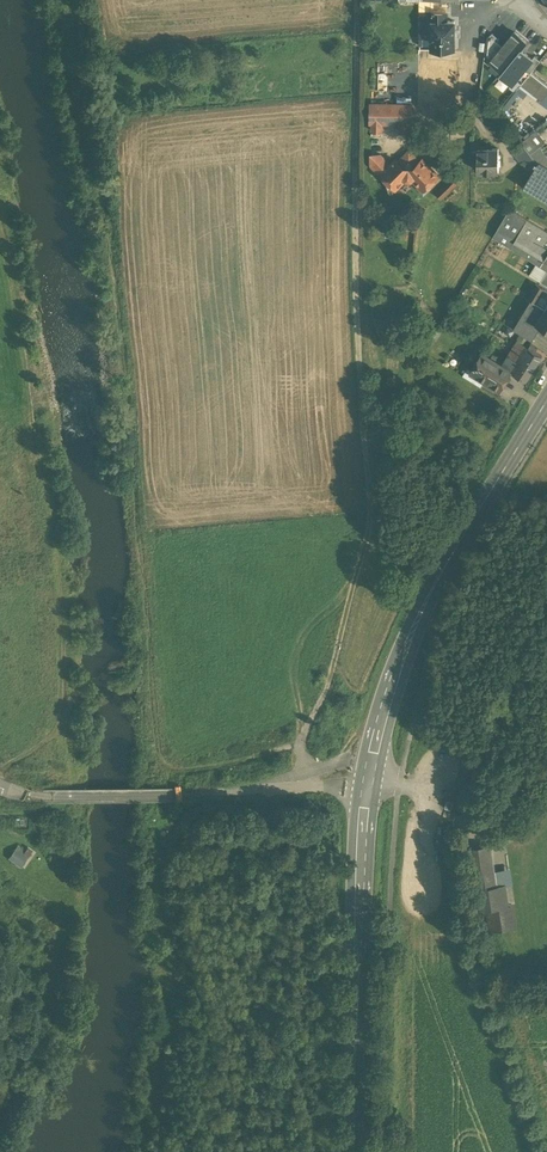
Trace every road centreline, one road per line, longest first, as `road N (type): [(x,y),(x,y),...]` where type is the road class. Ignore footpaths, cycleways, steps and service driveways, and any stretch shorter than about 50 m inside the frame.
road 1 (track): [(300,750),(258,765),(205,770),(158,754),(128,355),(73,0)]
road 2 (track): [(359,0),(357,334),(373,525),(329,685),(300,750)]
road 3 (track): [(0,215),(54,536),(66,649),(68,741),(60,754)]
road 4 (primary): [(369,781),(386,707),(426,604),(546,407)]
road 5 (unclassified): [(369,781),(42,797),(0,786)]
road 6 (primary): [(359,1151),(369,781)]

